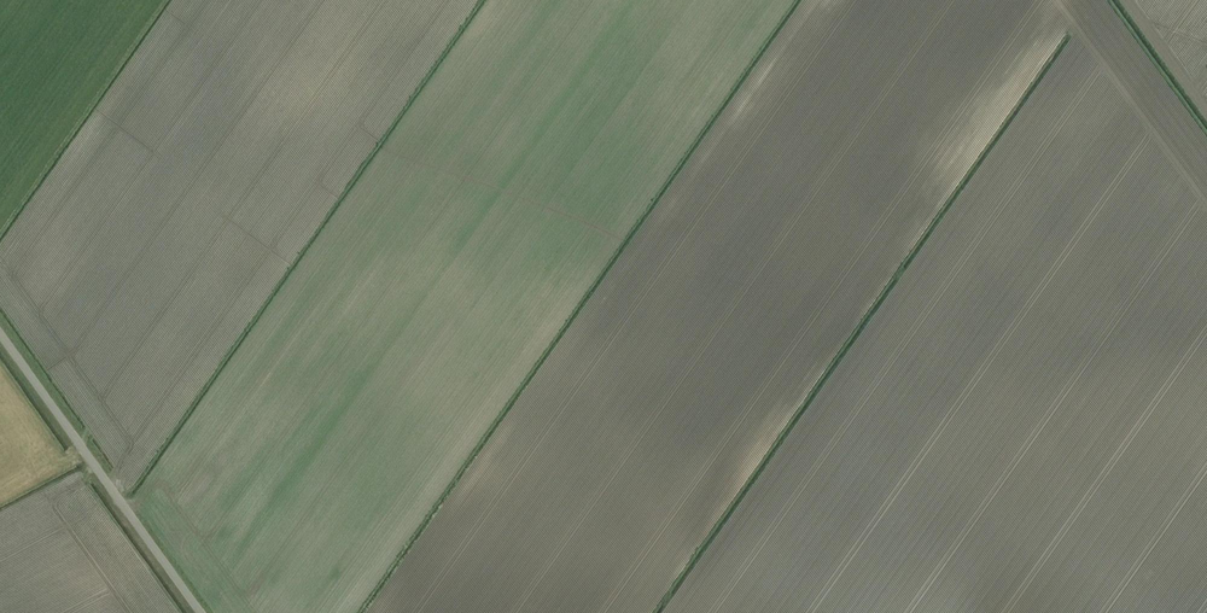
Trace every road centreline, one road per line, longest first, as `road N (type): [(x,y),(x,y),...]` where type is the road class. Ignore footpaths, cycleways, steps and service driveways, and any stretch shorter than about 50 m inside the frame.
road 1 (unclassified): [(201,612),(0,333)]

